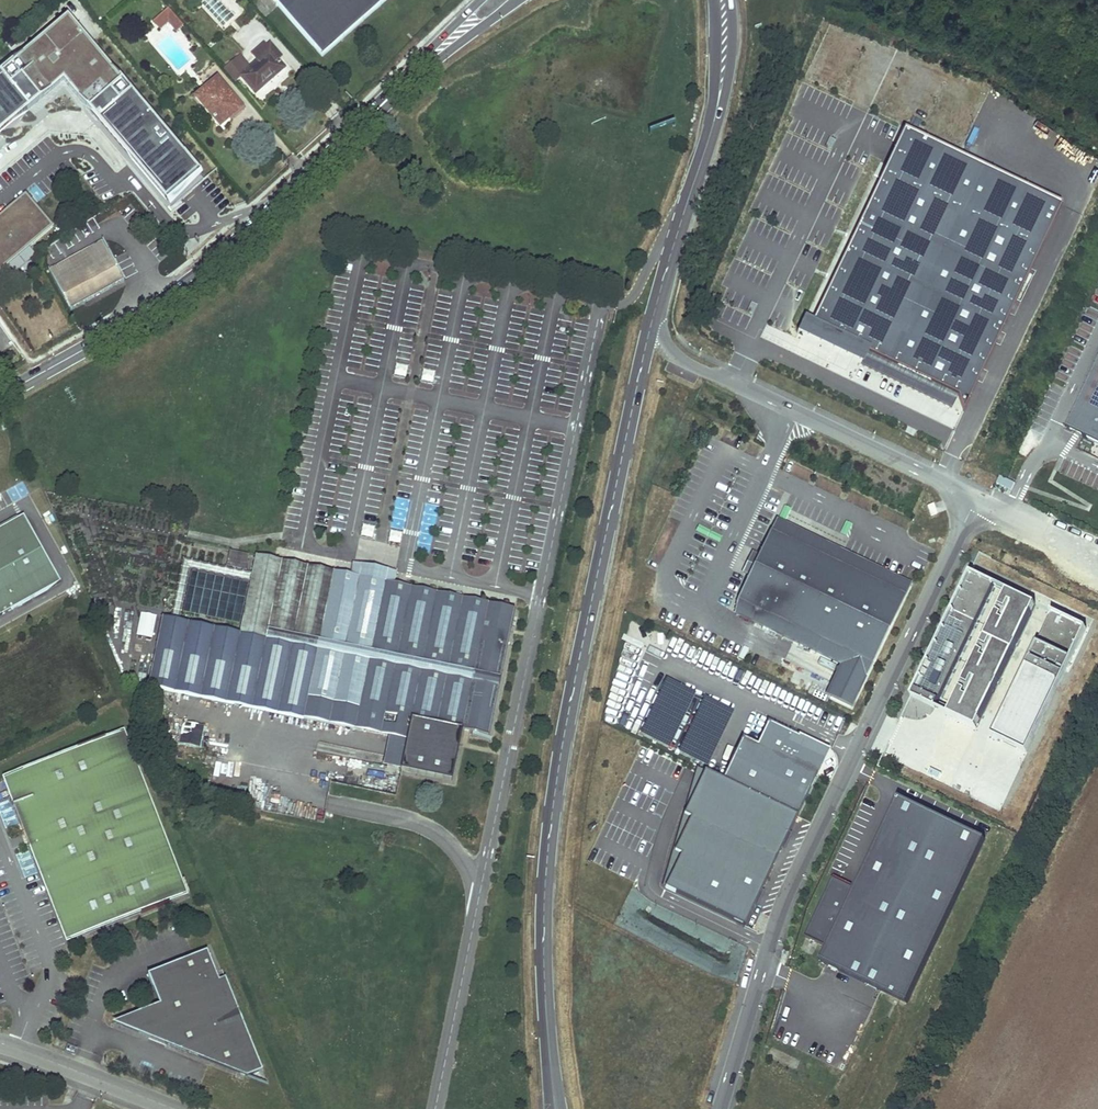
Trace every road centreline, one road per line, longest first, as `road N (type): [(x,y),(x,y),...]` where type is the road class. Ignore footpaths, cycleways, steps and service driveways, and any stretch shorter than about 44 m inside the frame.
road 1 (tertiary): [(651,325),(555,796),(544,932),(556,1108)]
road 2 (unclassified): [(717,1108),(784,893),(976,498)]
road 3 (primary): [(0,397),(184,288),(360,125)]
road 4 (unclassified): [(976,498),(707,373),(673,352),(651,325)]
road 5 (tertiary): [(721,92),(651,325)]
road 6 (primary): [(360,125),(517,0)]
road 7 (unclassified): [(0,1043),(174,1108)]
road 8 (primary): [(480,0),(360,125)]
road 9 (unclassified): [(1097,555),(976,498)]

